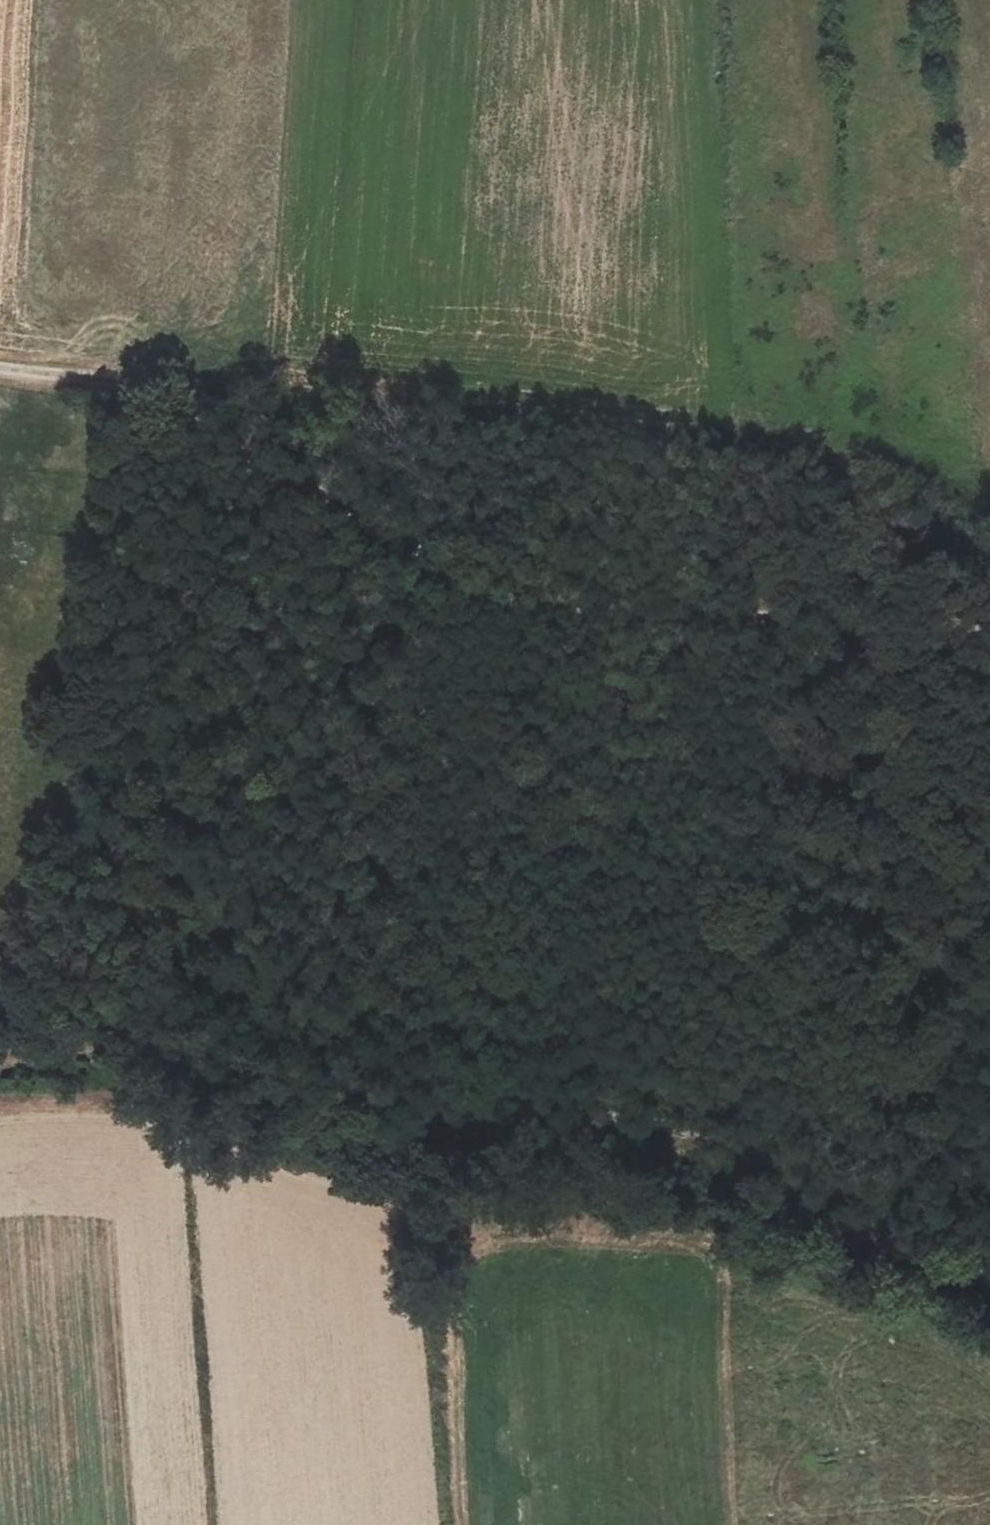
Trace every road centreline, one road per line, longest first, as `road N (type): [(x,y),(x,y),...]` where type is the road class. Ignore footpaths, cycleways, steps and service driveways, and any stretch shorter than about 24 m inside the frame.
road 1 (track): [(0,370),(108,381),(183,401),(334,501),(450,570),(516,598),(989,638)]
road 2 (track): [(989,1272),(894,1243),(761,1159),(701,1132),(631,1119),(360,1110),(151,1037)]
road 3 (track): [(0,1051),(65,1039),(151,1037)]

